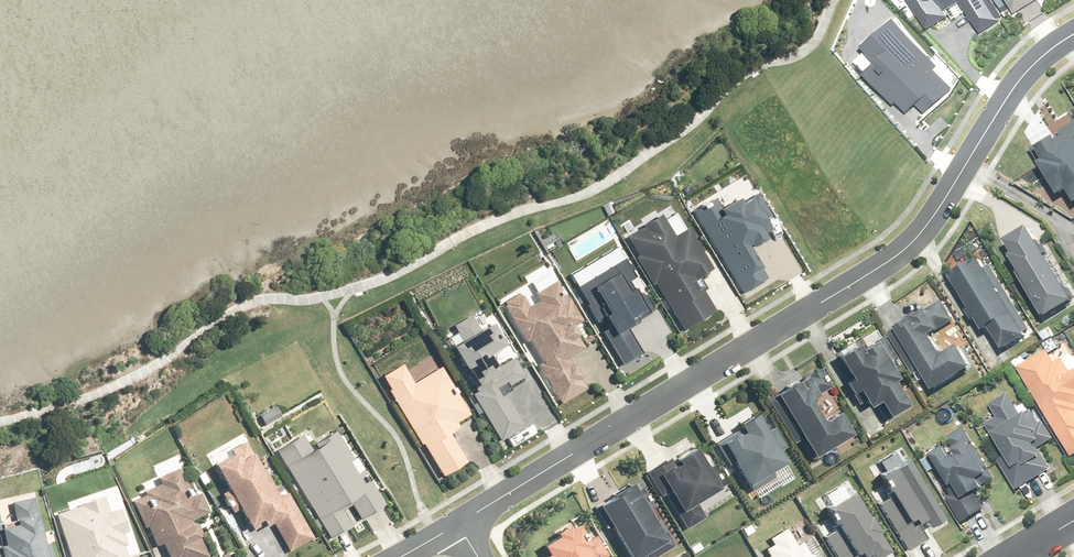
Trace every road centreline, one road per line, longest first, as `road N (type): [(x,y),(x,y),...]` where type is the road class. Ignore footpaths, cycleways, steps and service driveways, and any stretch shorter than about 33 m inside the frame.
road 1 (residential): [(458,528),(898,254),(937,215),(1024,69),(1073,32)]

